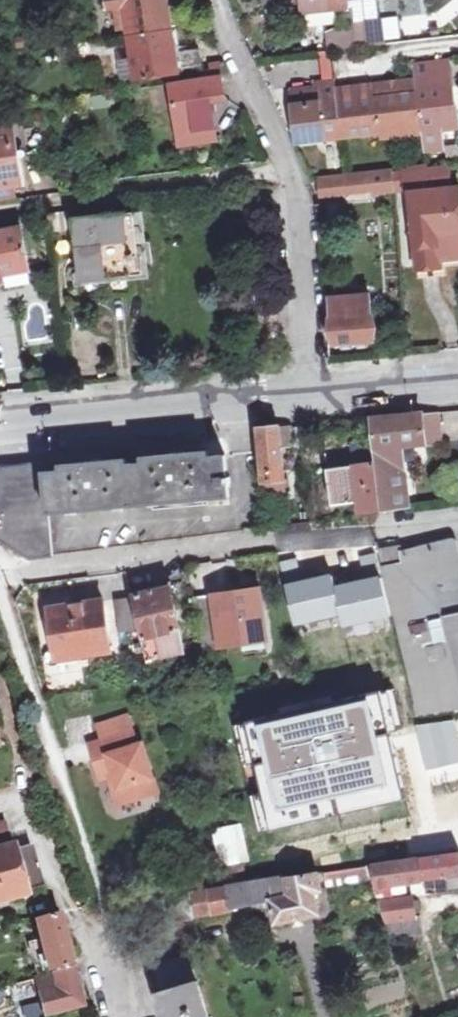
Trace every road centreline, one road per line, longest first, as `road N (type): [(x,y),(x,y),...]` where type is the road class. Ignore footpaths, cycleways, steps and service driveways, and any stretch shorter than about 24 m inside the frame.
road 1 (residential): [(0,576),(457,521)]
road 2 (residential): [(212,0),(296,191),(311,392)]
road 3 (tertiary): [(0,418),(311,392)]
road 4 (tertiary): [(311,392),(457,375)]
road 5 (residential): [(101,896),(89,928),(118,1016)]

